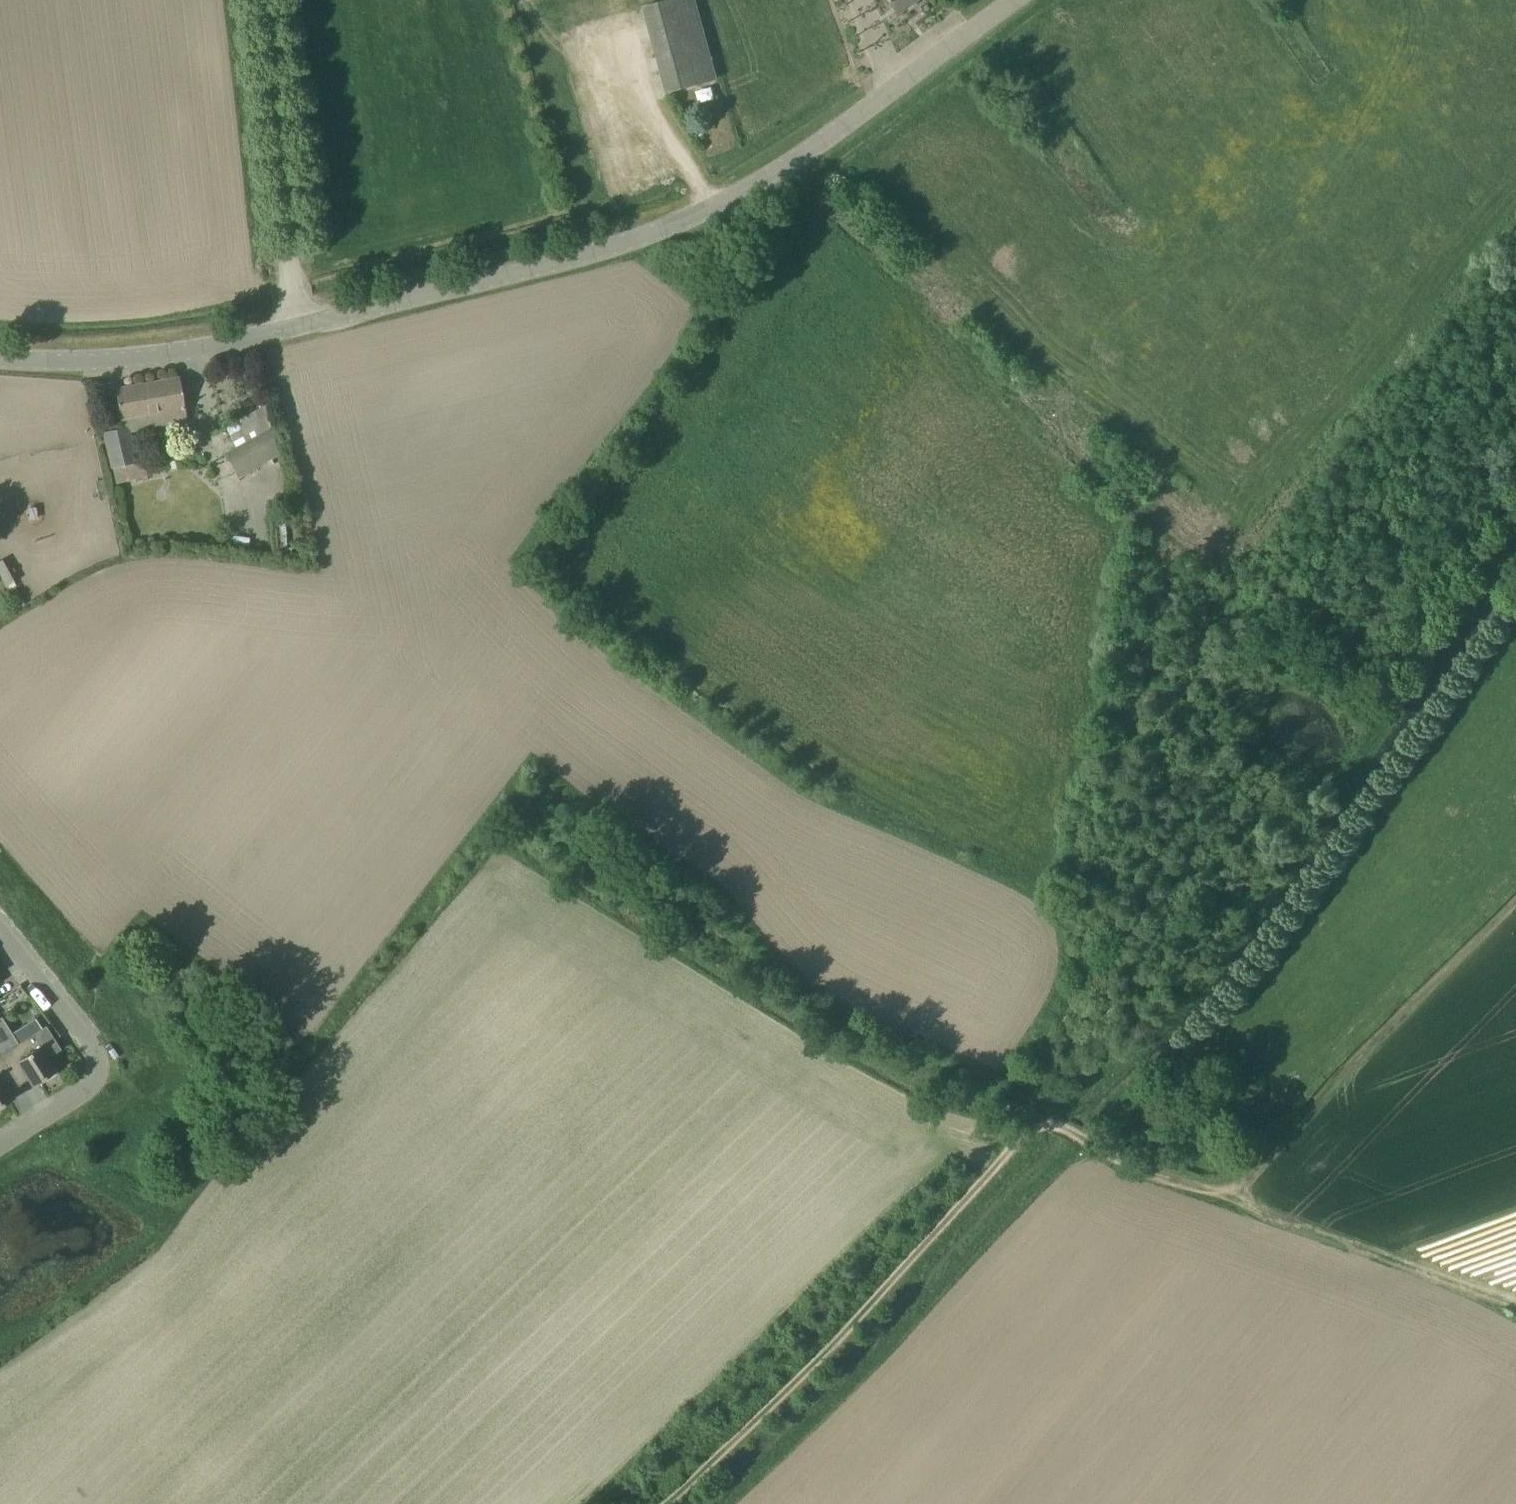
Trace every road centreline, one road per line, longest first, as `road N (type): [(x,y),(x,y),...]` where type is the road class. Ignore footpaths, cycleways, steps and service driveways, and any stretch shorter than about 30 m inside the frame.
road 1 (tertiary): [(0,360),(149,358),(304,326),(653,233),(770,174),(1015,0)]
road 2 (track): [(1054,1120),(748,1438),(672,1503)]
road 3 (track): [(1515,899),(1229,1195)]
road 4 (track): [(1229,1195),(1515,1305)]
road 5 (track): [(1054,1120),(1162,1177),(1229,1195)]
road 6 (residential): [(103,1071),(0,934)]
road 7 (residential): [(0,1149),(98,1086),(103,1071)]

